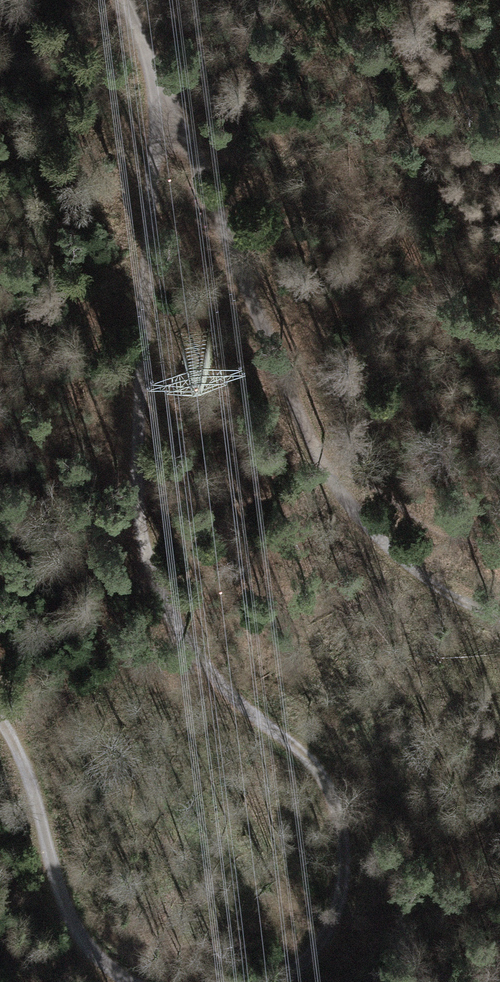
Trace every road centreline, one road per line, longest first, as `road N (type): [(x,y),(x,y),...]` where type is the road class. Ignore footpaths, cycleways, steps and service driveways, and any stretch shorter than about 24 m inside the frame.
road 1 (track): [(166,100),(130,443),(137,523),(167,612),(330,785),(344,870),(323,938),(276,981)]
road 2 (track): [(166,100),(306,443)]
road 3 (track): [(126,981),(75,930),(0,719)]
road 4 (track): [(306,443),(333,490),(404,563),(453,598),(499,617)]

